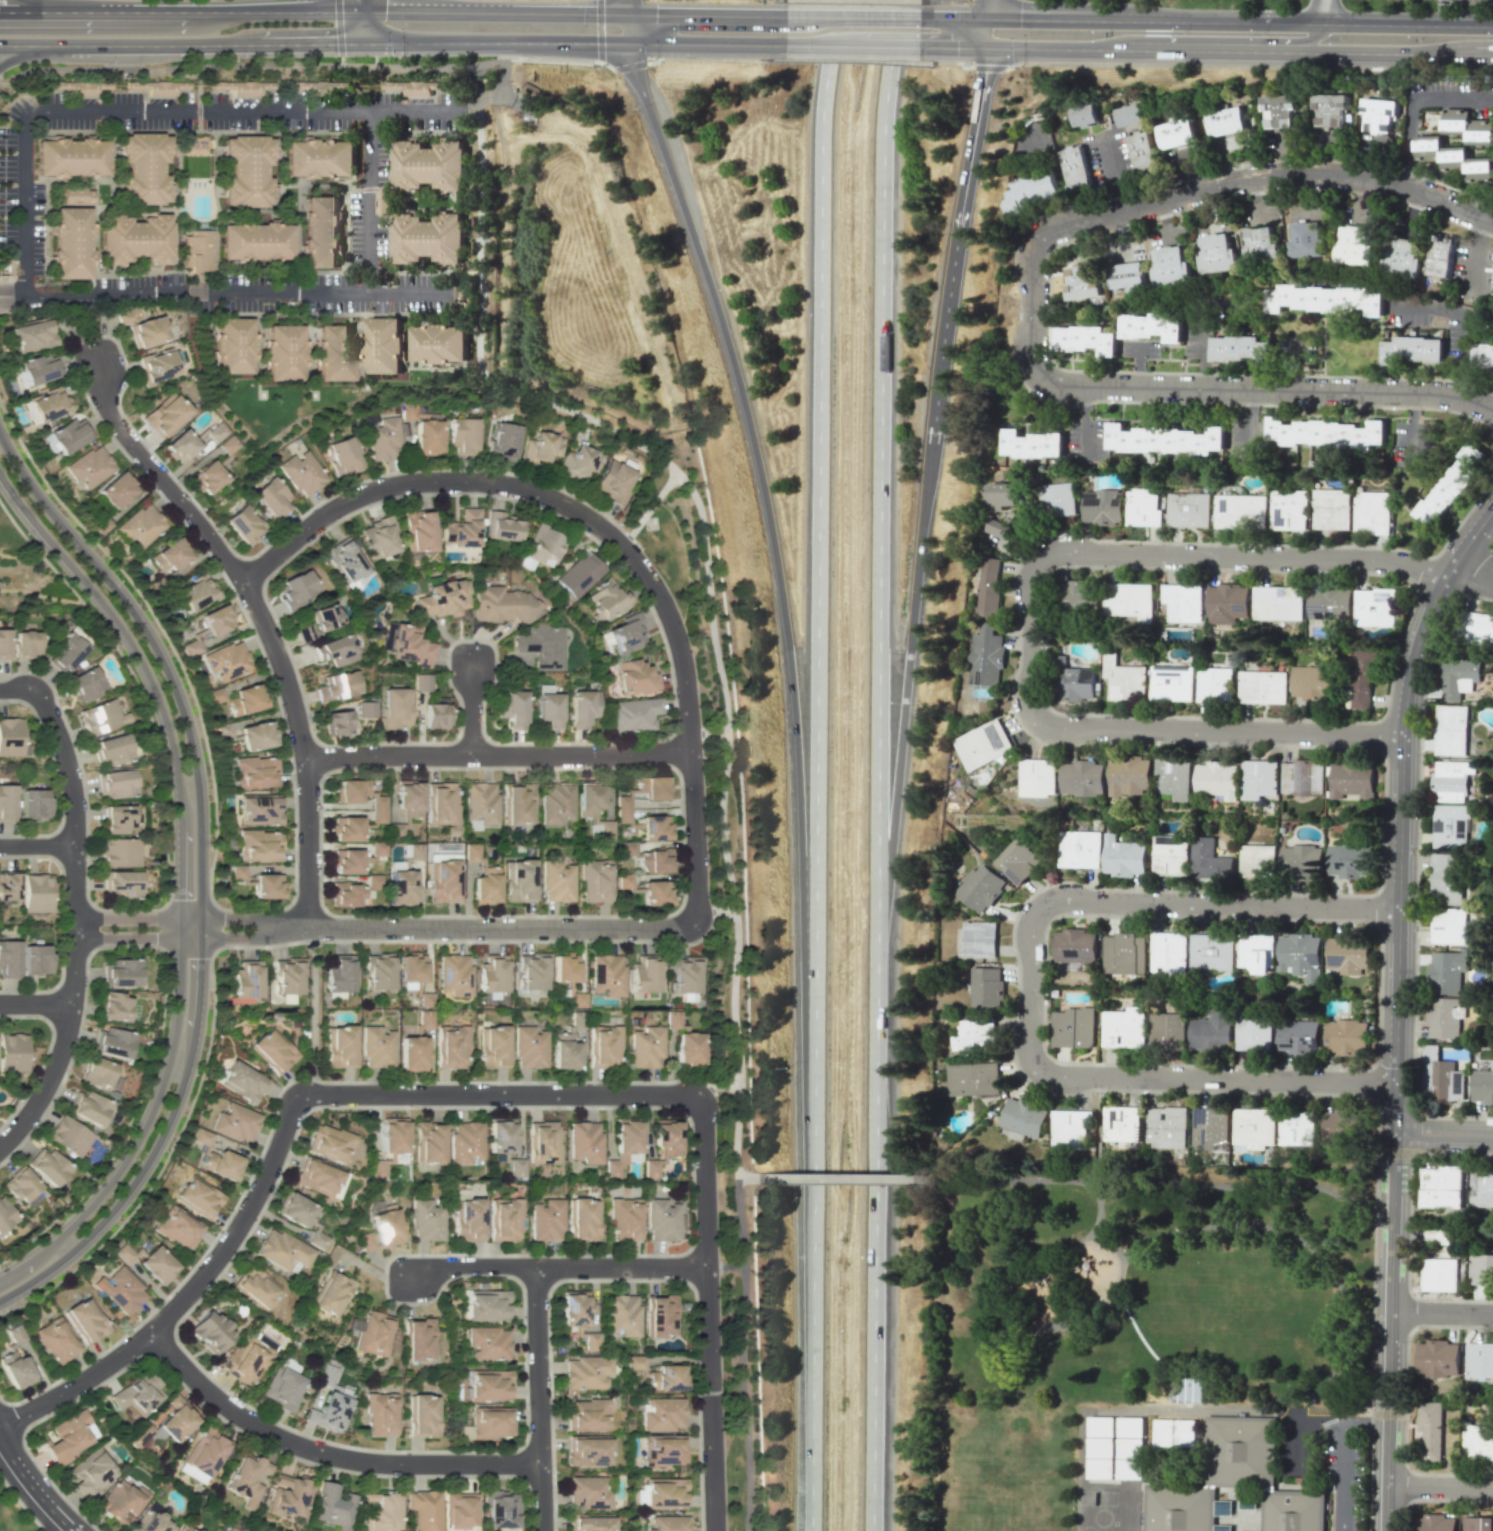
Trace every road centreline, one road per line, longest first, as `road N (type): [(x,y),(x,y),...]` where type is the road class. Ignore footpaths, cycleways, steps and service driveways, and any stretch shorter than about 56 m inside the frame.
road 1 (residential): [(1492,224),(1362,179),(1283,176),(1047,236),(1034,254),(1029,362),(1051,387),(1439,395),(1492,411)]
road 2 (tertiary): [(0,1300),(57,1265),(99,1226),(160,1139),(190,1053),(200,937),(199,815),(178,700),(126,603),(51,517),(0,439)]
road 3 (motorway): [(821,0),(814,947)]
road 4 (residential): [(1402,735),(1045,729),(1028,709),(1033,580),(1045,560),(1073,551),(1356,558),(1448,570)]
road 5 (motorway): [(629,43),(721,326),(771,539),(814,947)]
road 6 (tertiary): [(0,477),(139,661),(168,731),(182,828),(178,1022),(145,1131),(90,1209),(52,1247),(0,1279)]
road 7 (motorway): [(877,917),(886,0)]
road 8 (residential): [(1395,1083),(1057,1079),(1029,1056),(1031,926),(1040,911),(1064,902),(1399,909)]
road 9 (residential): [(0,1426),(108,1364),(208,1272),(259,1190),(302,1097),(698,1099)]
road 10 (residential): [(693,920),(690,735),(677,637),(647,576),(580,512),(515,486),(411,481),(349,500),(244,584)]
road 11 (tertiary): [(1492,508),(1448,570),(1407,689),(1395,1132)]
road 12 (motorway): [(875,1530),(877,917)]
road 13 (motorway): [(814,947),(810,1530)]
road 14 (motorway): [(877,917),(933,421)]
road 15 (residential): [(28,689),(50,717),(72,790),(71,1004),(44,1094),(0,1152)]
road 16 (residential): [(542,1463),(400,1463),(299,1444),(217,1399),(150,1330)]
road 17 (residential): [(715,1530),(698,1099)]
road 18 (residential): [(693,920),(660,928),(277,926)]
road 19 (residential): [(305,758),(690,750)]
road 20 (primary): [(1099,49),(1473,52)]
road 21 (secondary): [(362,11),(0,13)]
road 22 (secondary): [(0,45),(362,43)]
road 23 (residential): [(308,926),(301,735),(244,584)]
road 24 (secondary): [(362,43),(629,43)]
road 25 (secondary): [(628,14),(362,11)]
road 26 (residential): [(543,1530),(536,1266)]
road 27 (residential): [(244,584),(111,419),(100,371)]
road 28 (primary): [(1099,49),(1131,38),(1307,40),(1330,23)]
road 29 (motorway): [(959,224),(986,18)]
road 30 (residential): [(74,938),(251,938),(277,926)]
road 31 (residential): [(277,926),(250,918),(74,918)]
road 32 (motorway): [(933,421),(959,224)]
road 33 (primary): [(1168,21),(986,18)]
road 34 (residential): [(707,1267),(536,1266)]
road 35 (primary): [(1492,27),(1330,23)]
road 36 (primary): [(629,43),(786,45)]
road 37 (primary): [(785,15),(628,14)]
road 38 (primary): [(920,17),(785,15)]
road 39 (primary): [(1298,23),(1168,21)]
road 40 (residential): [(536,1266),(442,1265),(415,1279)]

